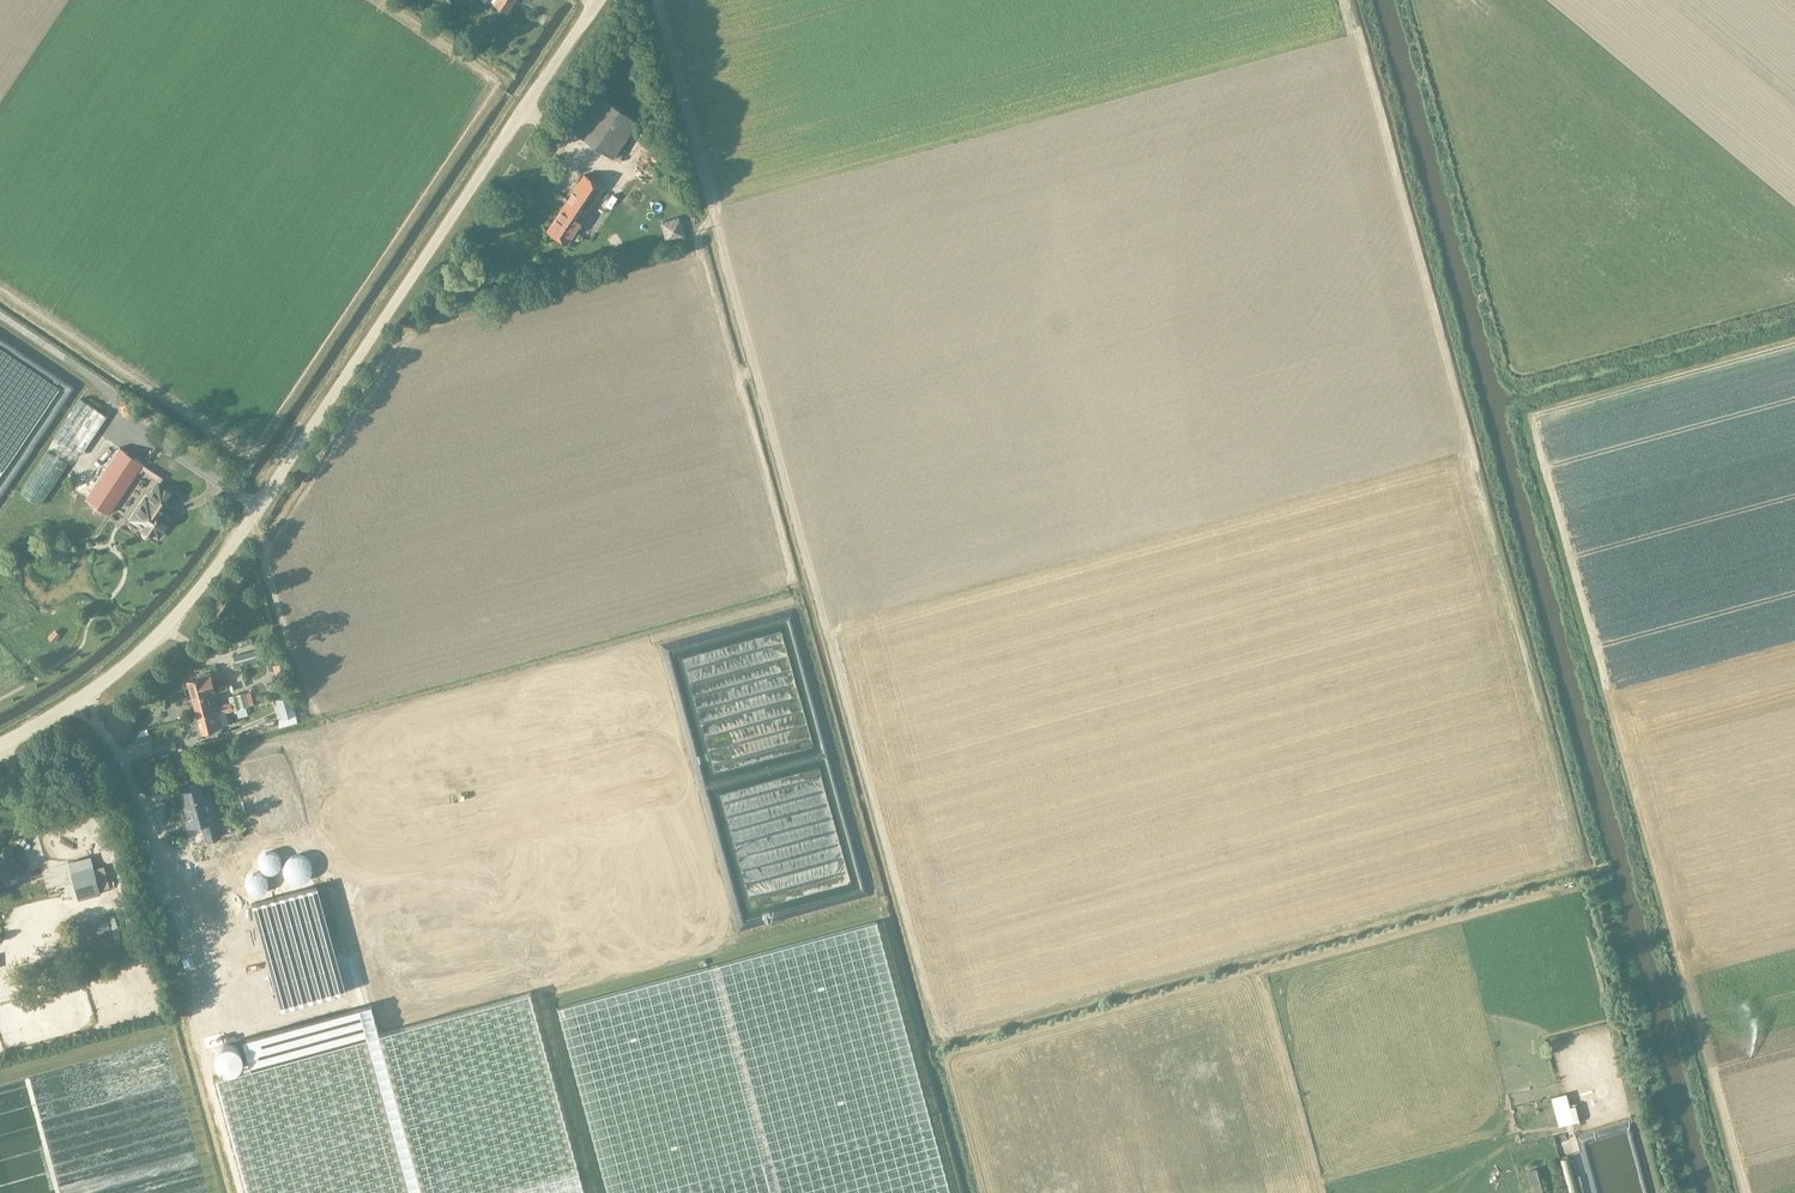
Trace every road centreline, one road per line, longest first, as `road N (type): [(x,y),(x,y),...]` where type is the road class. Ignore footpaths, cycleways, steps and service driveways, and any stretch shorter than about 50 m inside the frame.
road 1 (unclassified): [(0,746),(117,672),(211,574),(598,0)]

